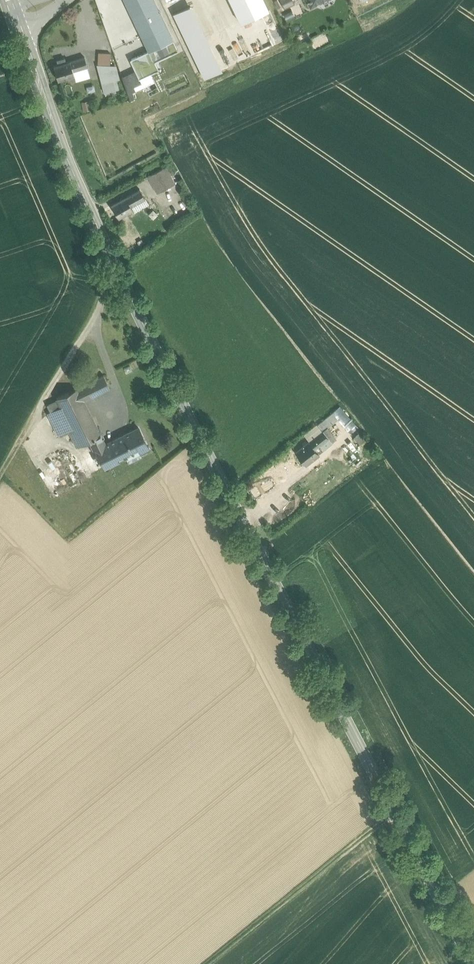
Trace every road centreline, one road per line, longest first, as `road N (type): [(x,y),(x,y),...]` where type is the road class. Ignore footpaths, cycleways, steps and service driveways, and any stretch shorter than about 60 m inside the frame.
road 1 (secondary): [(473,963),(125,287),(19,29)]
road 2 (track): [(207,963),(393,813)]

